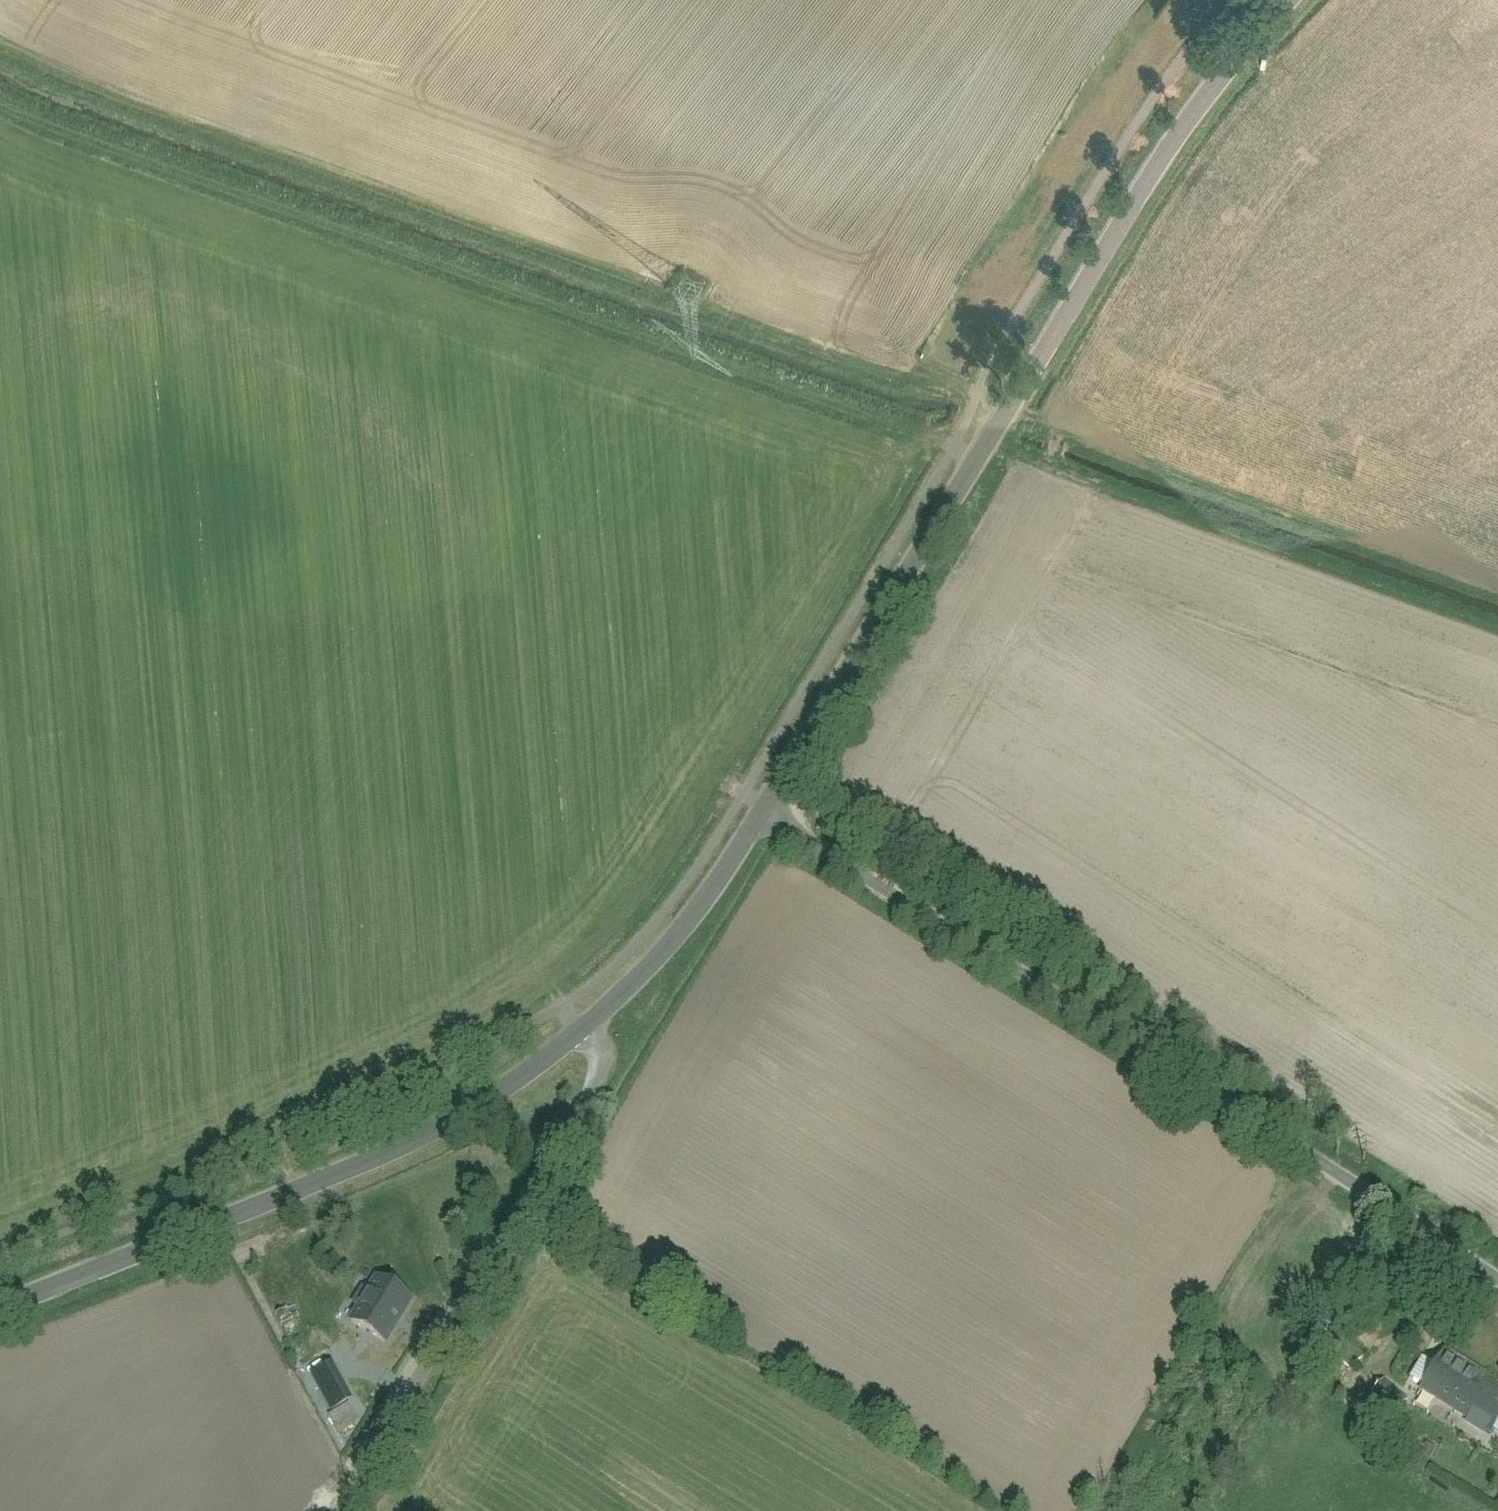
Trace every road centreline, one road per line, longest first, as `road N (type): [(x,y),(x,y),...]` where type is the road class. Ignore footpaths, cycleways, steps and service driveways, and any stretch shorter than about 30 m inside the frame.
road 1 (secondary): [(765,807),(1150,179),(1292,0)]
road 2 (unclassified): [(765,807),(1497,1274)]
road 3 (secondary): [(0,1309),(424,1139),(582,1028)]
road 4 (unclassified): [(341,1510),(580,1117),(602,1061),(582,1028)]
road 5 (secondary): [(582,1028),(693,920),(765,807)]

